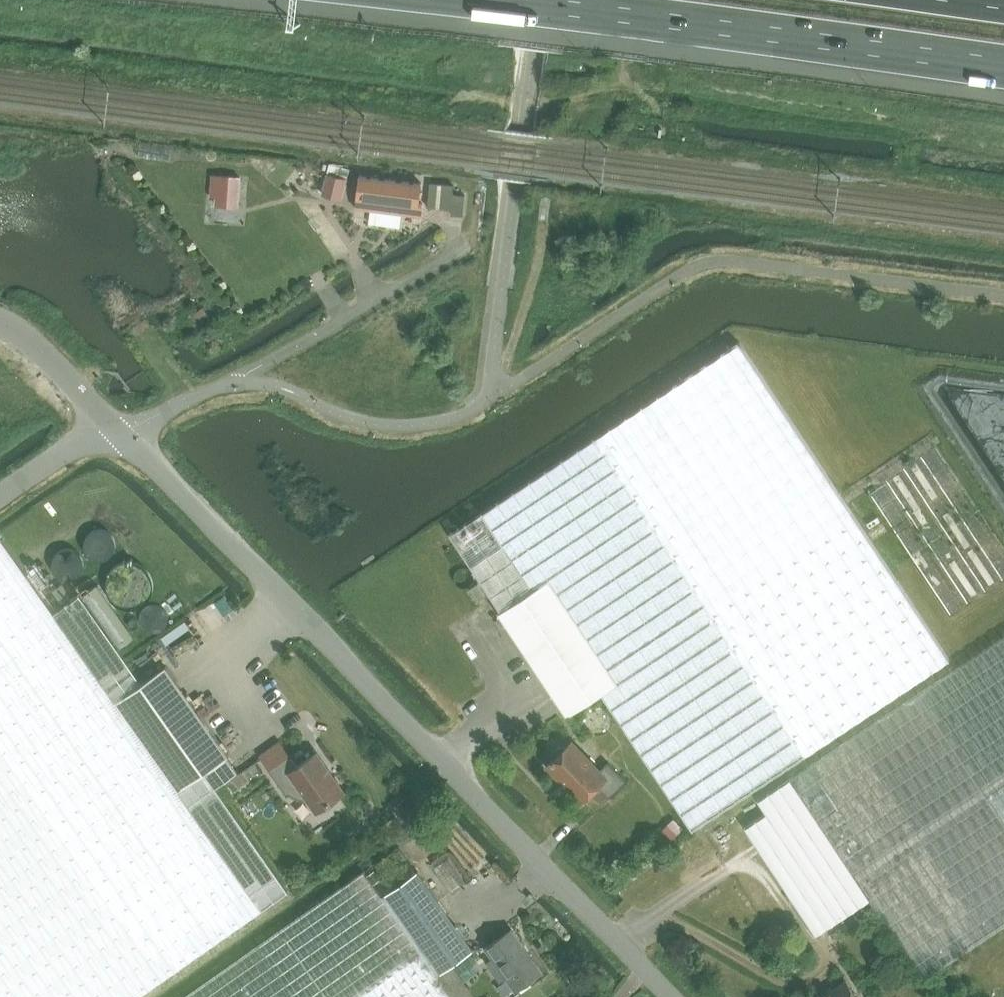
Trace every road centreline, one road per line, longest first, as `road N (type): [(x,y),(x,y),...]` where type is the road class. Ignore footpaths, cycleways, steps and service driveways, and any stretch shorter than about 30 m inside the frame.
road 1 (residential): [(669,996),(118,433)]
road 2 (motorway): [(502,0),(1003,66)]
road 3 (unclassified): [(0,323),(118,433)]
road 4 (unclassified): [(0,497),(118,433)]
road 5 (unclassified): [(118,433),(238,376)]

